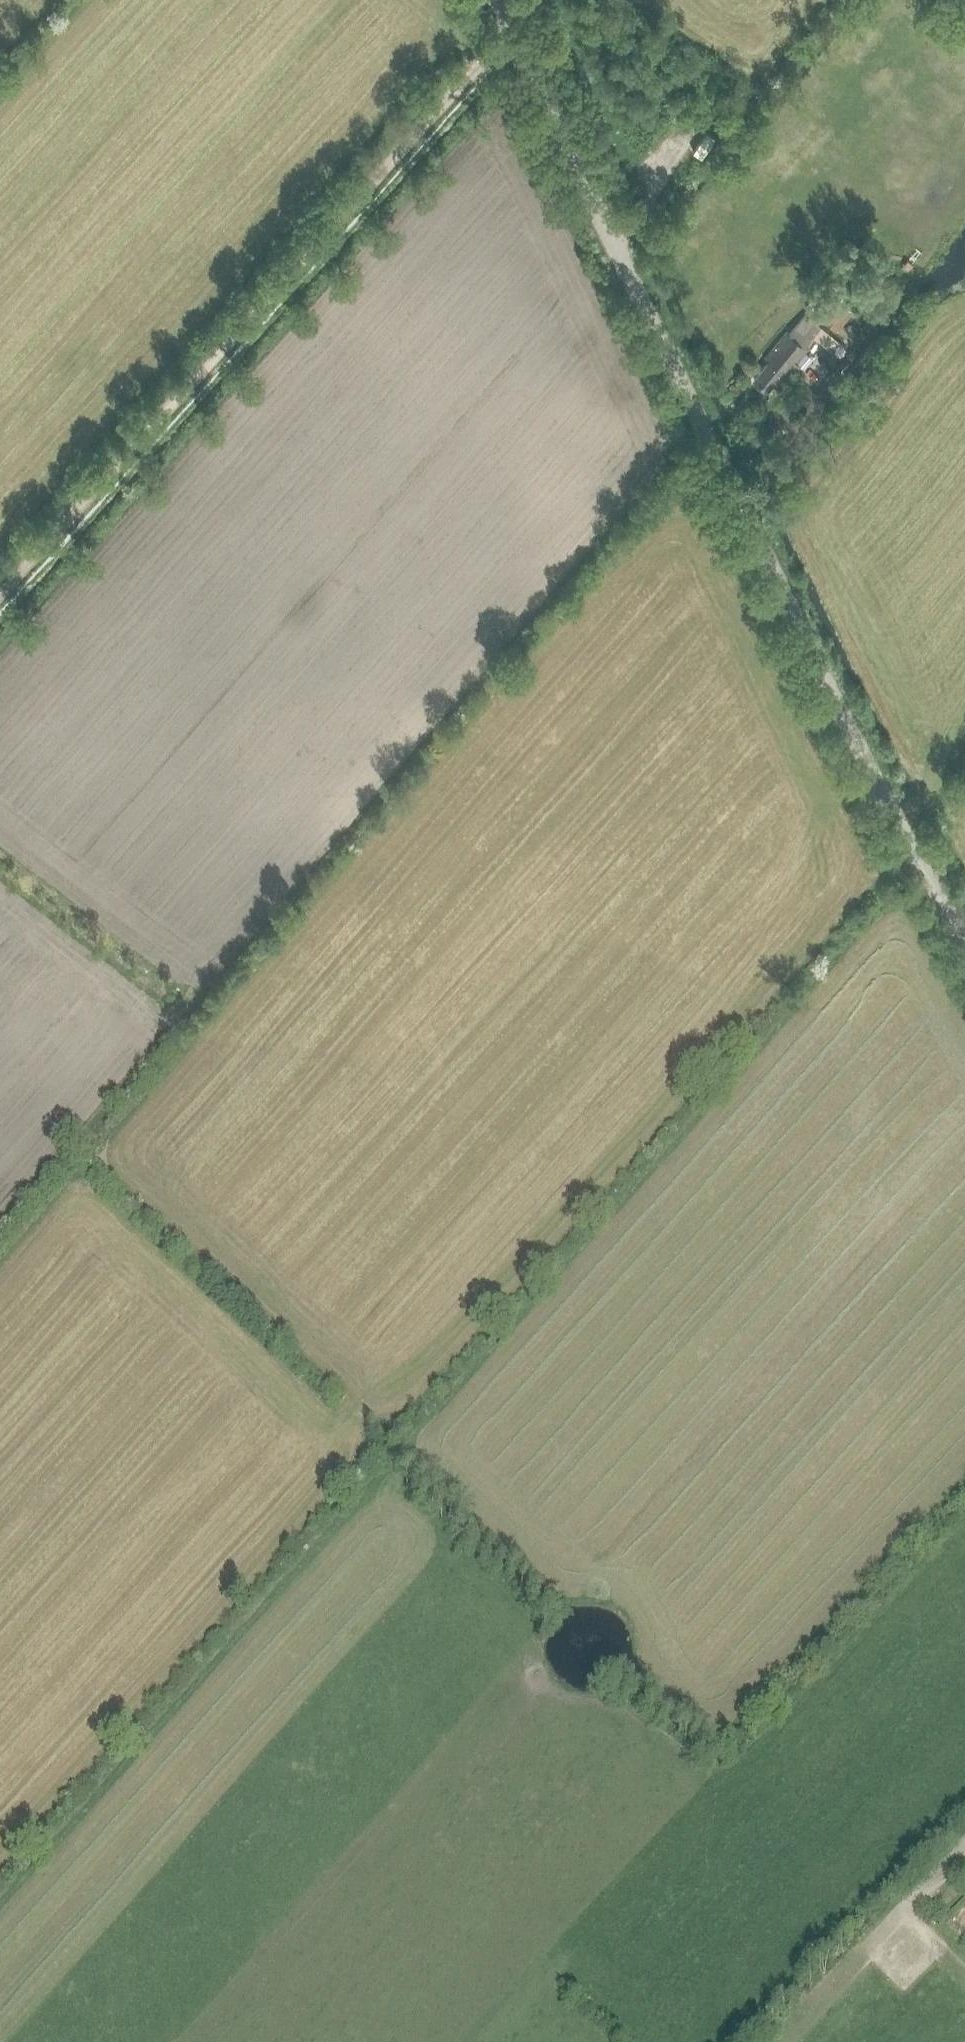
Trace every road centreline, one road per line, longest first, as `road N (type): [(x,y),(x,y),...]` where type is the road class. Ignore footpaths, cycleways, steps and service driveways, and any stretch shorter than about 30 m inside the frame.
road 1 (tertiary): [(964,941),(894,819),(496,0)]
road 2 (track): [(0,584),(510,27)]

